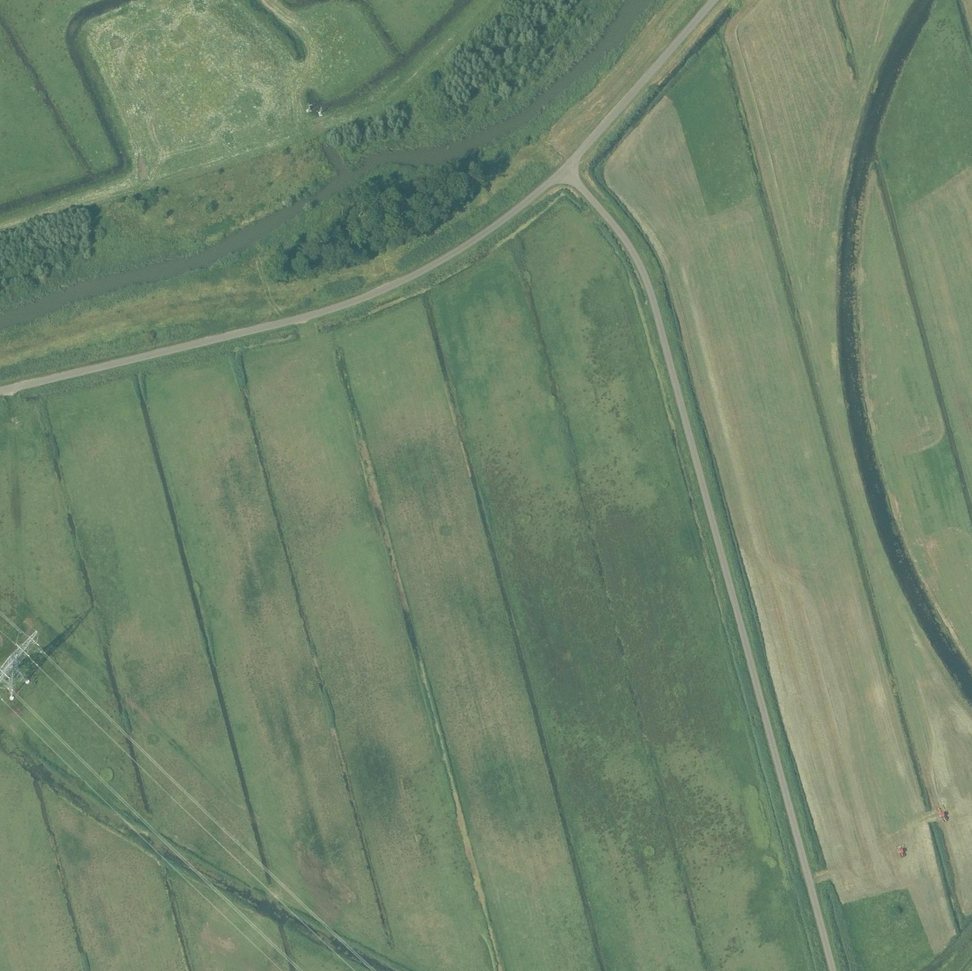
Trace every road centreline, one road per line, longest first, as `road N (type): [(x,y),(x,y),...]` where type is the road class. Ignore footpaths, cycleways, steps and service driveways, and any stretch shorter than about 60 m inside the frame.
road 1 (unclassified): [(833,970),(645,271),(615,222),(559,171)]
road 2 (unclassified): [(0,390),(323,311),(445,254),(559,171)]
road 3 (unclassified): [(559,171),(711,0)]

